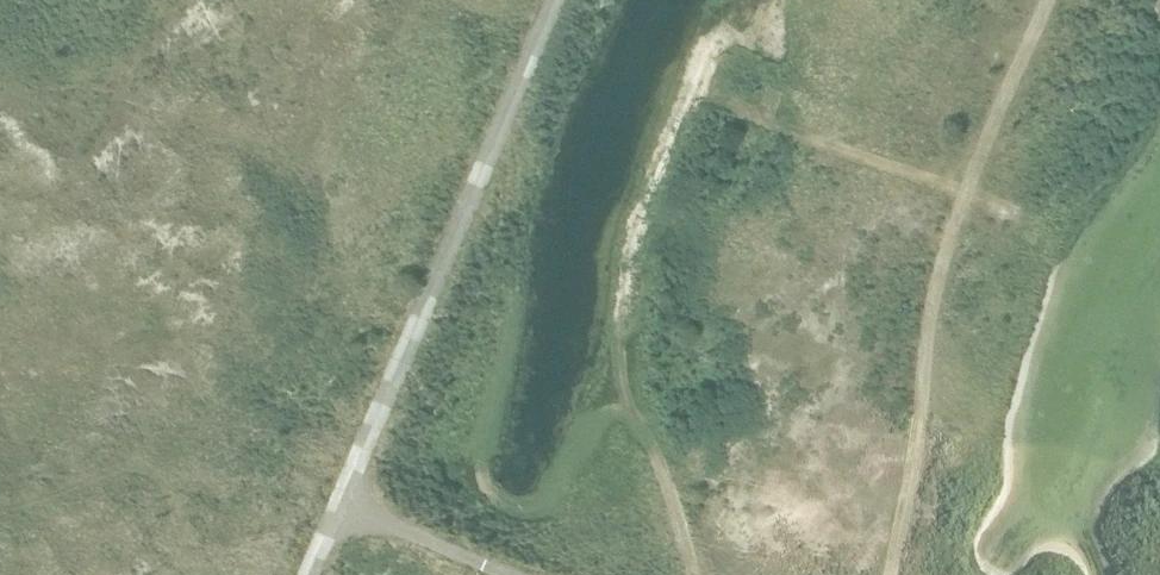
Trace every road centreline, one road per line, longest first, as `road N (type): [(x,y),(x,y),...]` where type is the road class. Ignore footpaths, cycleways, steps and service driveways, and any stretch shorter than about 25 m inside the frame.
road 1 (track): [(893,574),(927,345),(964,193),(694,88)]
road 2 (track): [(308,574),(548,0)]
road 3 (track): [(964,193),(1049,0)]
road 4 (track): [(526,574),(341,506)]

